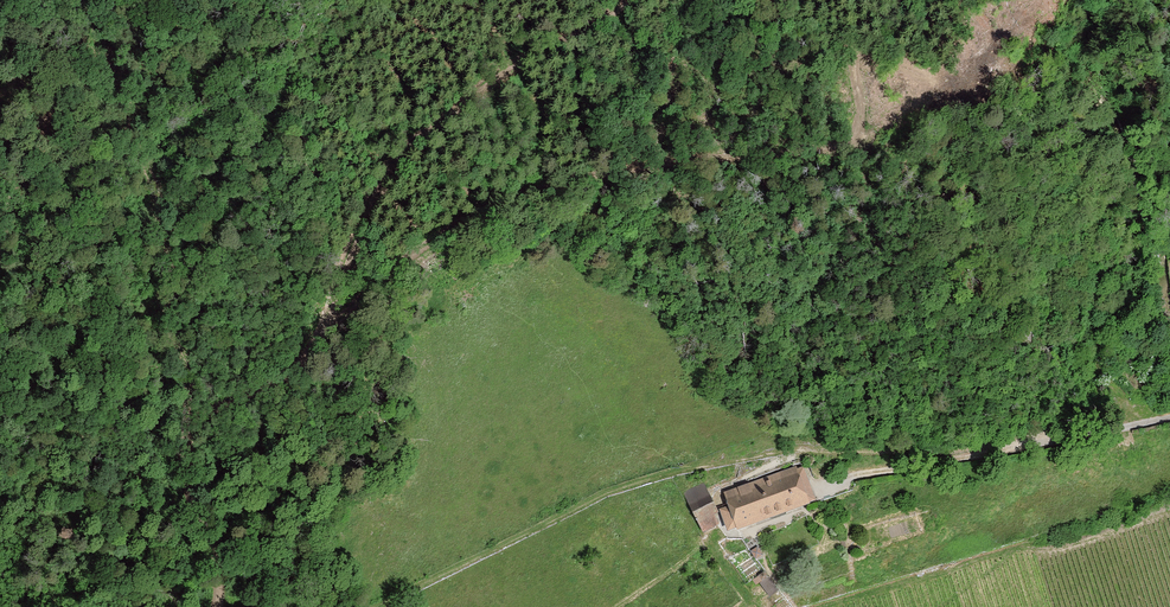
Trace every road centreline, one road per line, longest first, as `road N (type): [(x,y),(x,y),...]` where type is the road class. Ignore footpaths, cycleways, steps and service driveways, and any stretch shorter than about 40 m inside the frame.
road 1 (track): [(629,0),(504,69),(404,151),(367,210),(314,351),(292,373),(189,427),(184,467),(217,558),(218,606)]
road 2 (track): [(320,339),(411,257),(497,204),(594,176),(851,139),(861,121),(853,61),(859,0)]
road 3 (track): [(1169,418),(823,487)]

